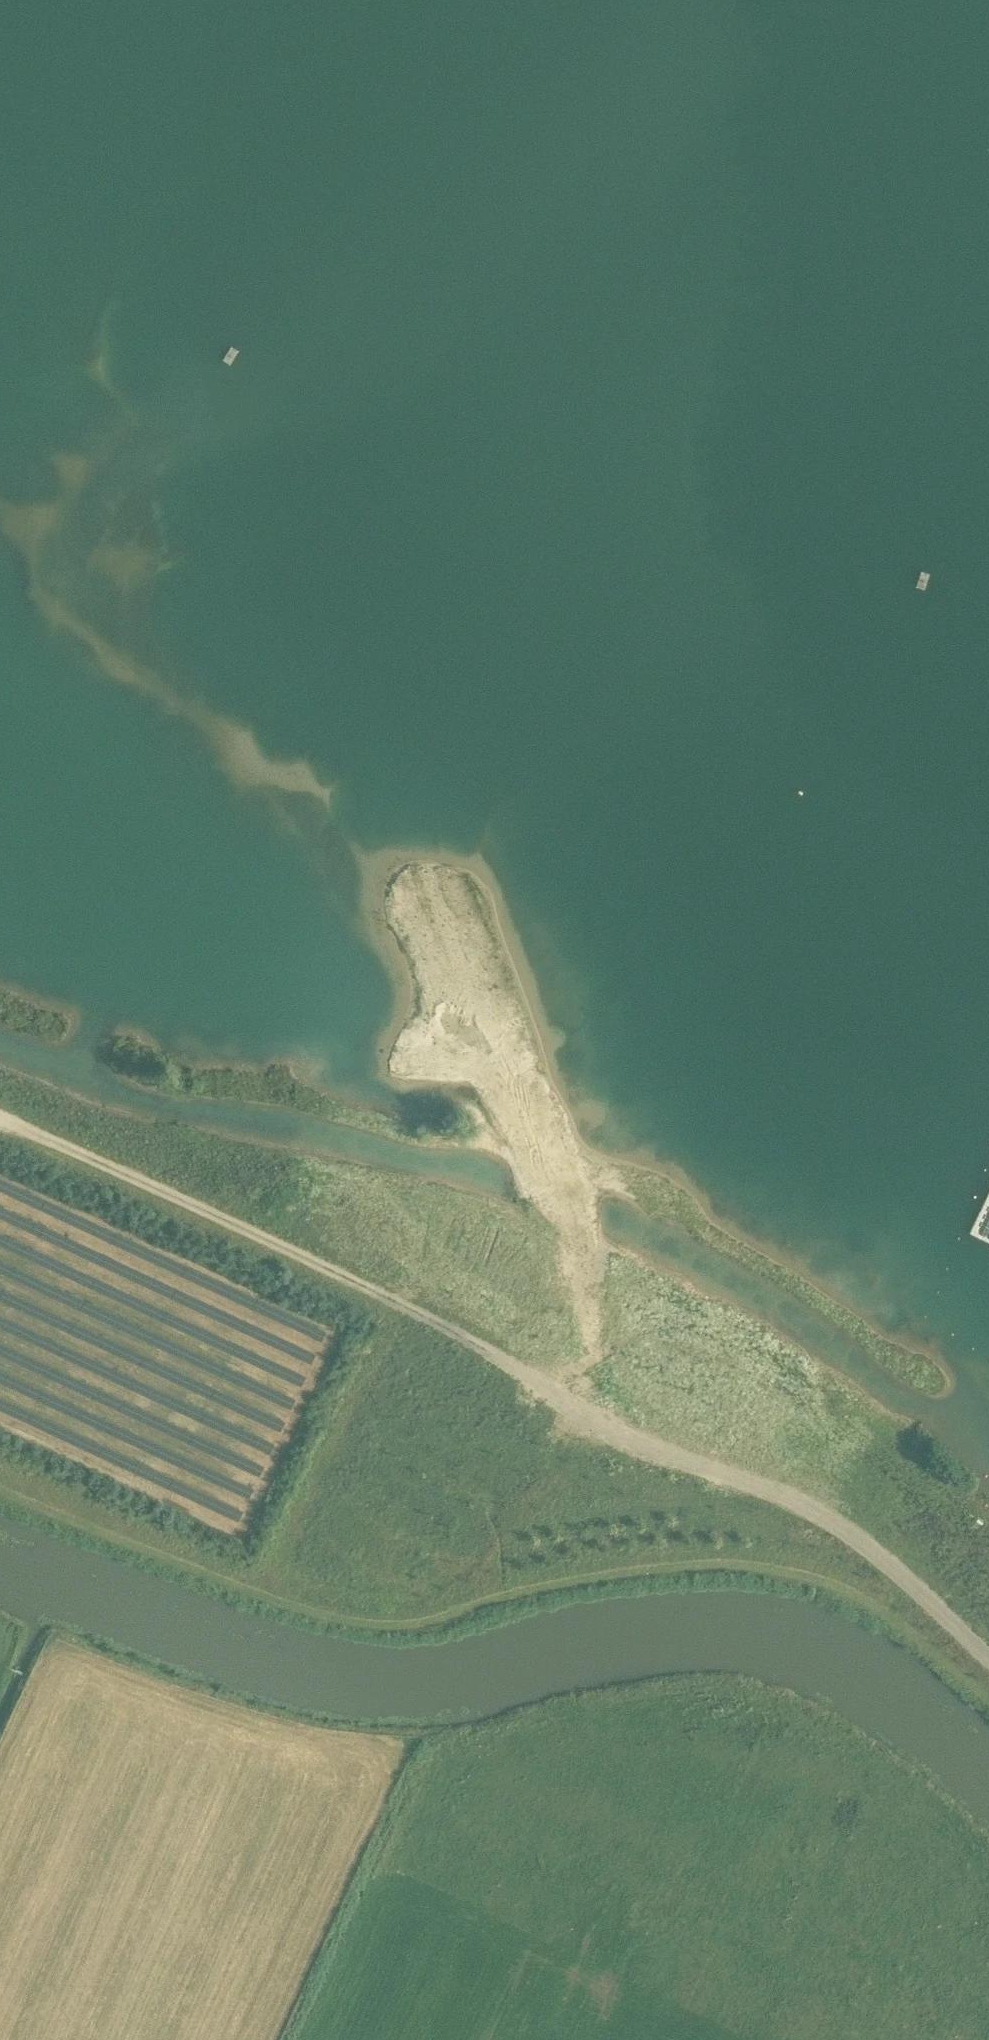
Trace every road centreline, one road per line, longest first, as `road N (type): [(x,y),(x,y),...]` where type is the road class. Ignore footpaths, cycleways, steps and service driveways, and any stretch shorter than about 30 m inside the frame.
road 1 (track): [(988,1658),(883,1557),(797,1501),(631,1435),(441,1325),(0,1118)]
road 2 (track): [(546,1125),(574,1404)]

